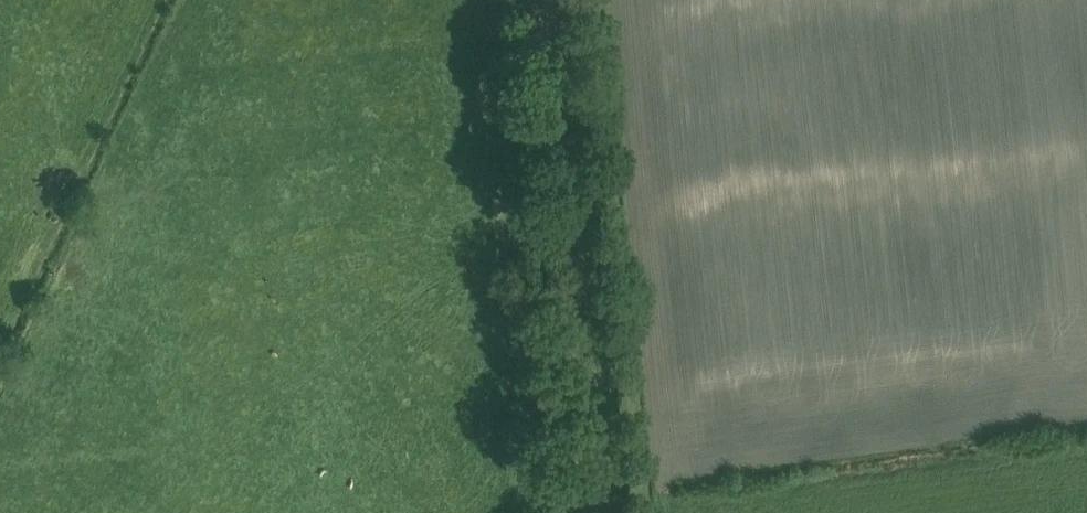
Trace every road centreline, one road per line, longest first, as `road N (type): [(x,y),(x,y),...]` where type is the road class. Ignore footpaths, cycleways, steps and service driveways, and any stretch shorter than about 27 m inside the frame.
road 1 (tertiary): [(598,512),(542,0)]

